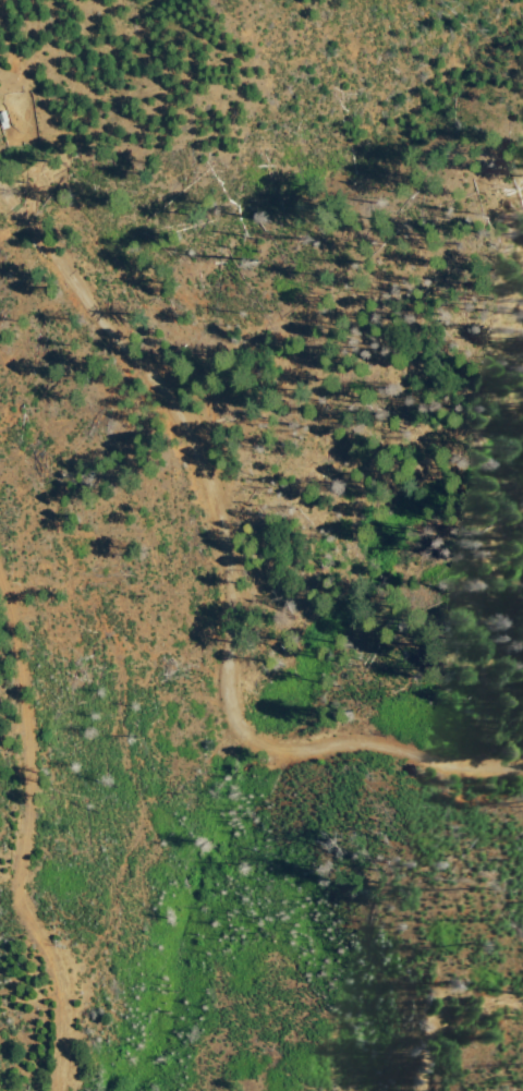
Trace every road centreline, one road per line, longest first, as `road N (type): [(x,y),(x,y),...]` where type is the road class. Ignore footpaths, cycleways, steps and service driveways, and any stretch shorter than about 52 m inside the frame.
road 1 (track): [(0,208),(136,364),(197,462),(218,561),(216,692),(240,744),(297,765),(522,792)]
road 2 (track): [(0,147),(77,241),(256,366),(364,531),(426,550),(522,547)]
road 3 (track): [(0,571),(28,680),(34,768),(25,909),(62,987),(57,1090)]

